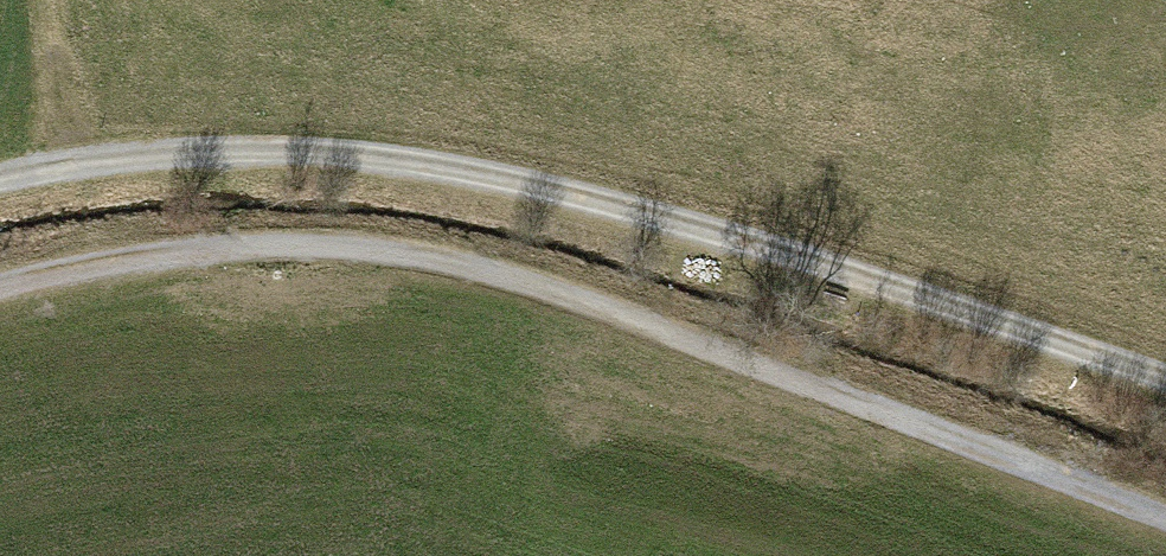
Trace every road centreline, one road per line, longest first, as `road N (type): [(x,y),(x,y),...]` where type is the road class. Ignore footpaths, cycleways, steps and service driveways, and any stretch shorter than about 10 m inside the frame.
road 1 (track): [(1165,502),(594,295),(412,249),(93,259),(0,282)]
road 2 (track): [(1165,376),(695,216),(378,142),(65,156),(0,167)]

